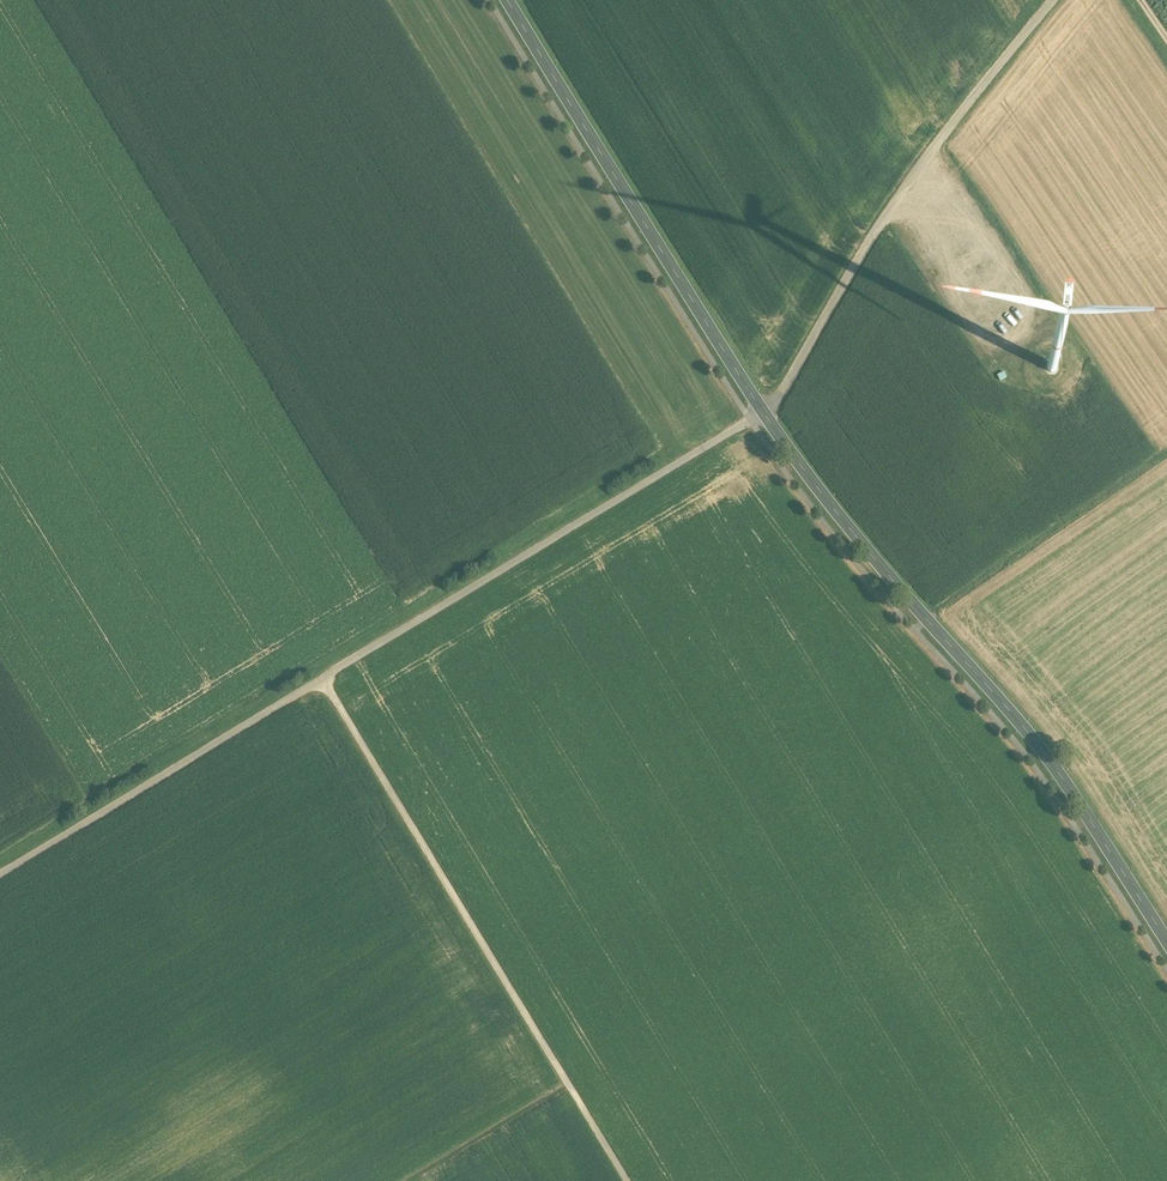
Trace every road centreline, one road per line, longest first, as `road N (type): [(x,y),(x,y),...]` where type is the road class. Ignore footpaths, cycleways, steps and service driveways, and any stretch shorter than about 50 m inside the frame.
road 1 (secondary): [(1166,944),(1029,737),(802,469),(508,0)]
road 2 (track): [(322,679),(765,415),(883,221),(1054,0)]
road 3 (track): [(627,1180),(322,679)]
road 4 (track): [(0,875),(322,679)]
road 5 (track): [(1166,456),(926,620)]
road 6 (track): [(411,1180),(569,1085)]

